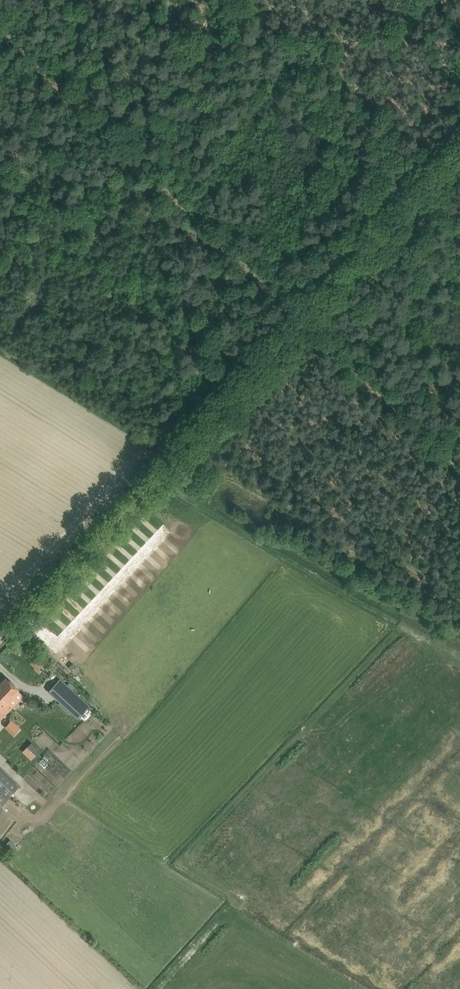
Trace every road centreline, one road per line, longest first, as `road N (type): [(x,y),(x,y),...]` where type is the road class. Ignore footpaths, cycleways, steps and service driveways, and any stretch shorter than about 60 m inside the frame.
road 1 (track): [(0,28),(305,320)]
road 2 (track): [(238,391),(0,646)]
road 3 (track): [(459,154),(305,320)]
road 4 (track): [(305,320),(459,470)]

